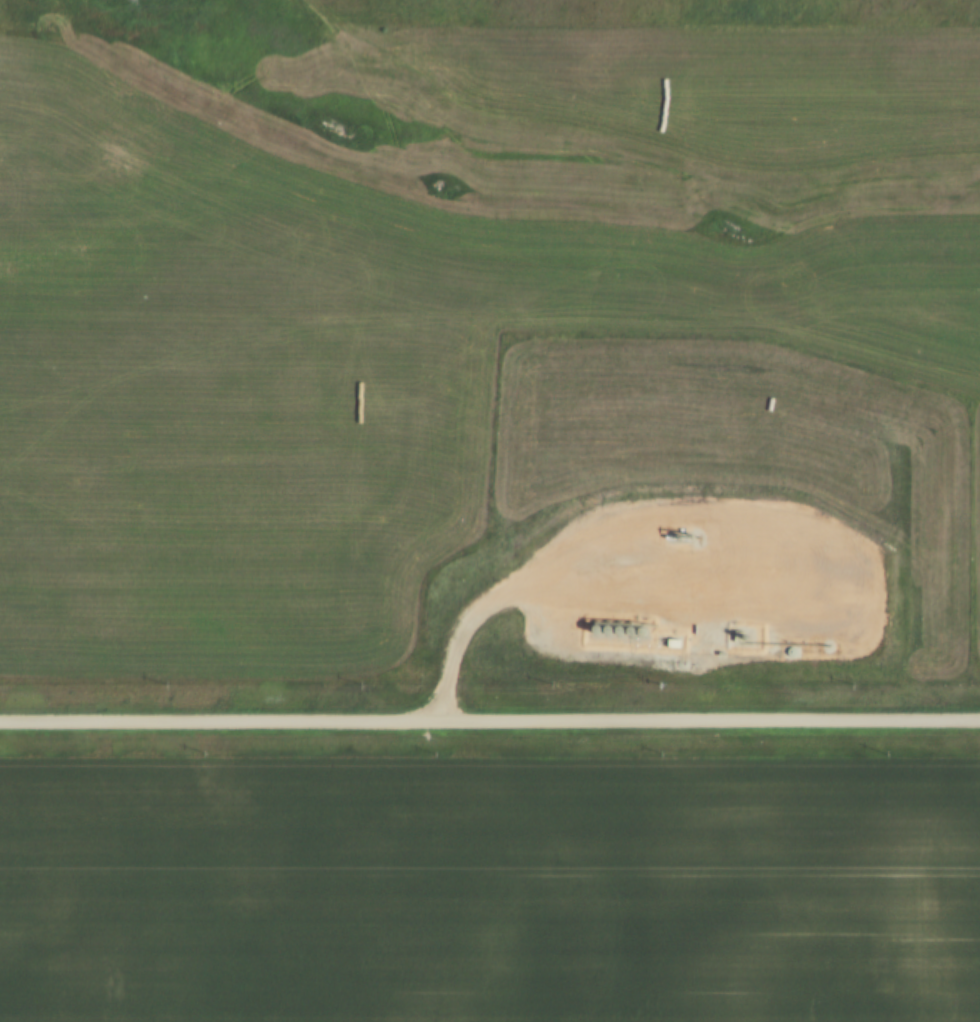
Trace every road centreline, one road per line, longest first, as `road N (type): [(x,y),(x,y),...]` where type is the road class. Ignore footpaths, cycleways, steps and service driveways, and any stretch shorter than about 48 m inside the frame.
road 1 (residential): [(0,720),(979,717)]

